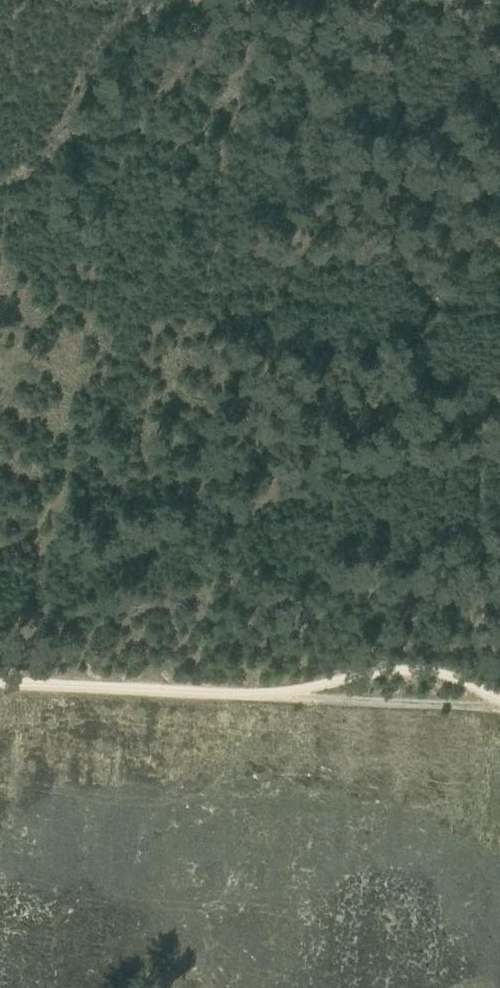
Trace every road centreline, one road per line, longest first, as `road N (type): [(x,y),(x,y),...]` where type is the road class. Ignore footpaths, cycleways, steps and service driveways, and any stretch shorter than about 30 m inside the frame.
road 1 (track): [(499,709),(0,691)]

